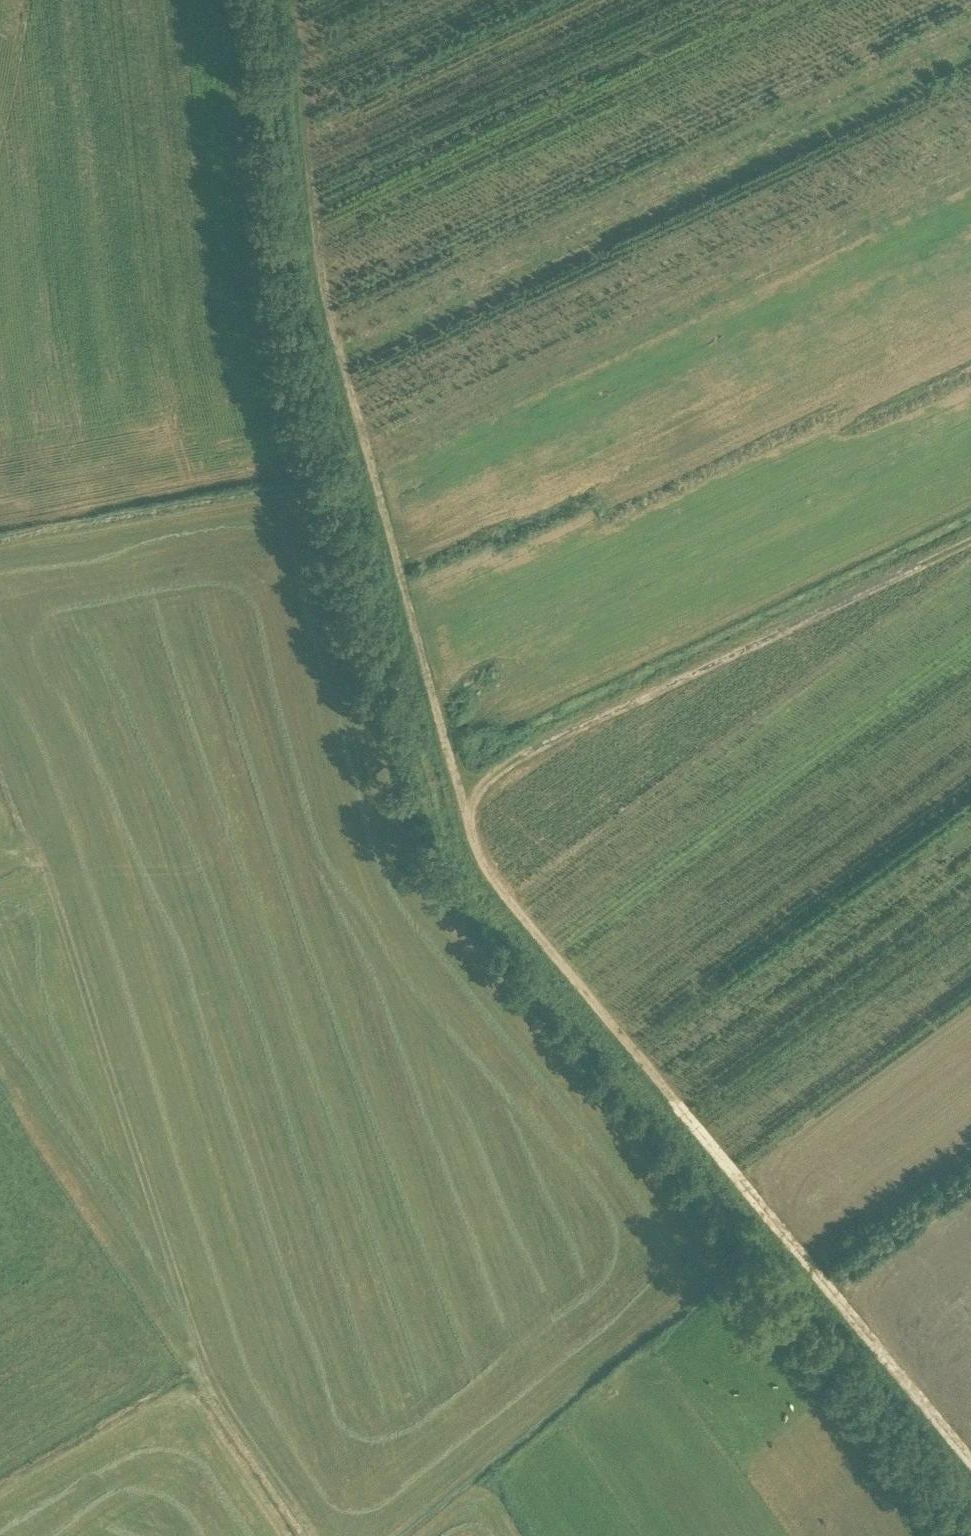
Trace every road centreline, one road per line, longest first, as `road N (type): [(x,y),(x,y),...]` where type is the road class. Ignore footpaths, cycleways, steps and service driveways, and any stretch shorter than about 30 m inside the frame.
road 1 (track): [(970,545),(458,801),(367,474),(322,269),(290,0)]

